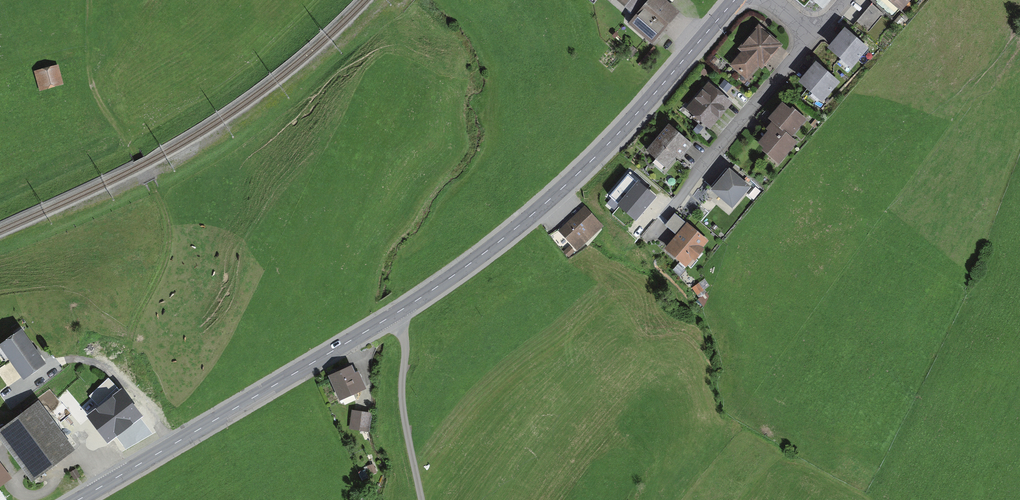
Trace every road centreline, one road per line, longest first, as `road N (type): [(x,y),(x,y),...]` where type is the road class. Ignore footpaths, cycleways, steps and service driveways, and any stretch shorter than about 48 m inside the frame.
road 1 (primary): [(735,0),(620,132),(467,266),(79,499)]
road 2 (track): [(146,409),(129,348),(162,266),(169,227),(153,185),(95,94),(89,0)]
road 3 (residential): [(648,238),(814,34)]

